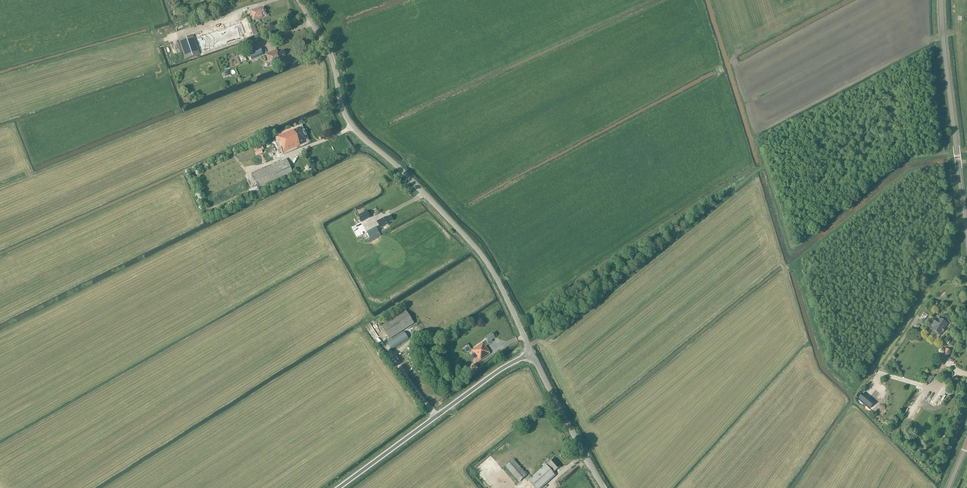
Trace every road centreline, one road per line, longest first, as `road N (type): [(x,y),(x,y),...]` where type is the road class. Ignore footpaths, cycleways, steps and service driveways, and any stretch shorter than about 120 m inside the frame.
road 1 (tertiary): [(299,0),(332,58),(348,120),(479,251),(532,354)]
road 2 (unclassified): [(338,487),(532,354)]
road 3 (tertiary): [(966,229),(942,0)]
road 4 (tertiary): [(532,354),(604,487)]

